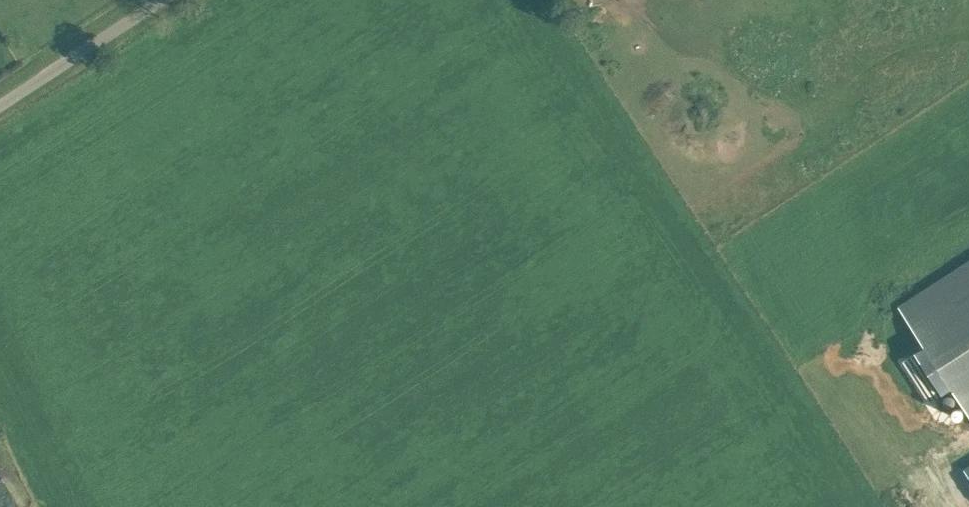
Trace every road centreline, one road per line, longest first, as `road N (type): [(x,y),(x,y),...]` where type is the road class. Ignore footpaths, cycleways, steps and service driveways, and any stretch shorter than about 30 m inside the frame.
road 1 (unclassified): [(0,112),(171,0)]

